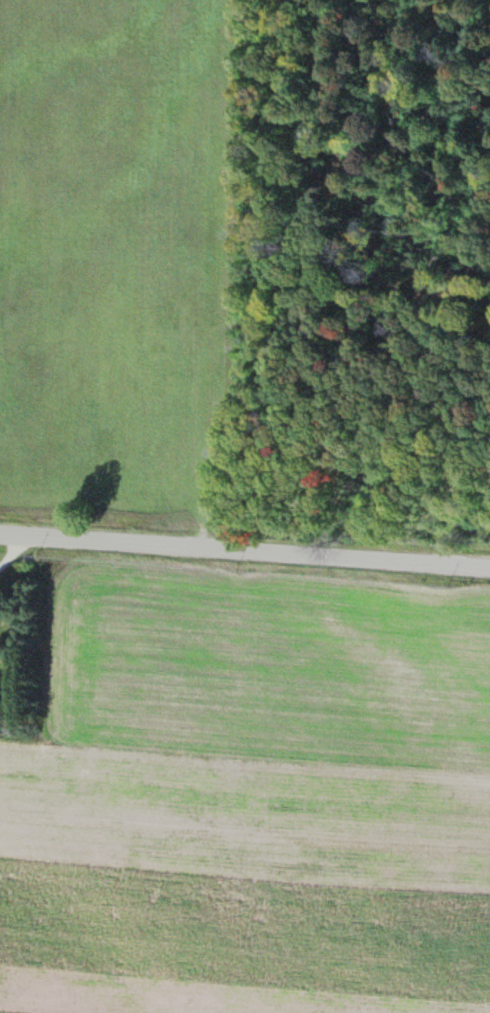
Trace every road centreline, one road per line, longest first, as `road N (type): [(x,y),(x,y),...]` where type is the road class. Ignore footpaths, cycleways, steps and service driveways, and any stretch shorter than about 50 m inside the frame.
road 1 (residential): [(489,568),(0,536)]

